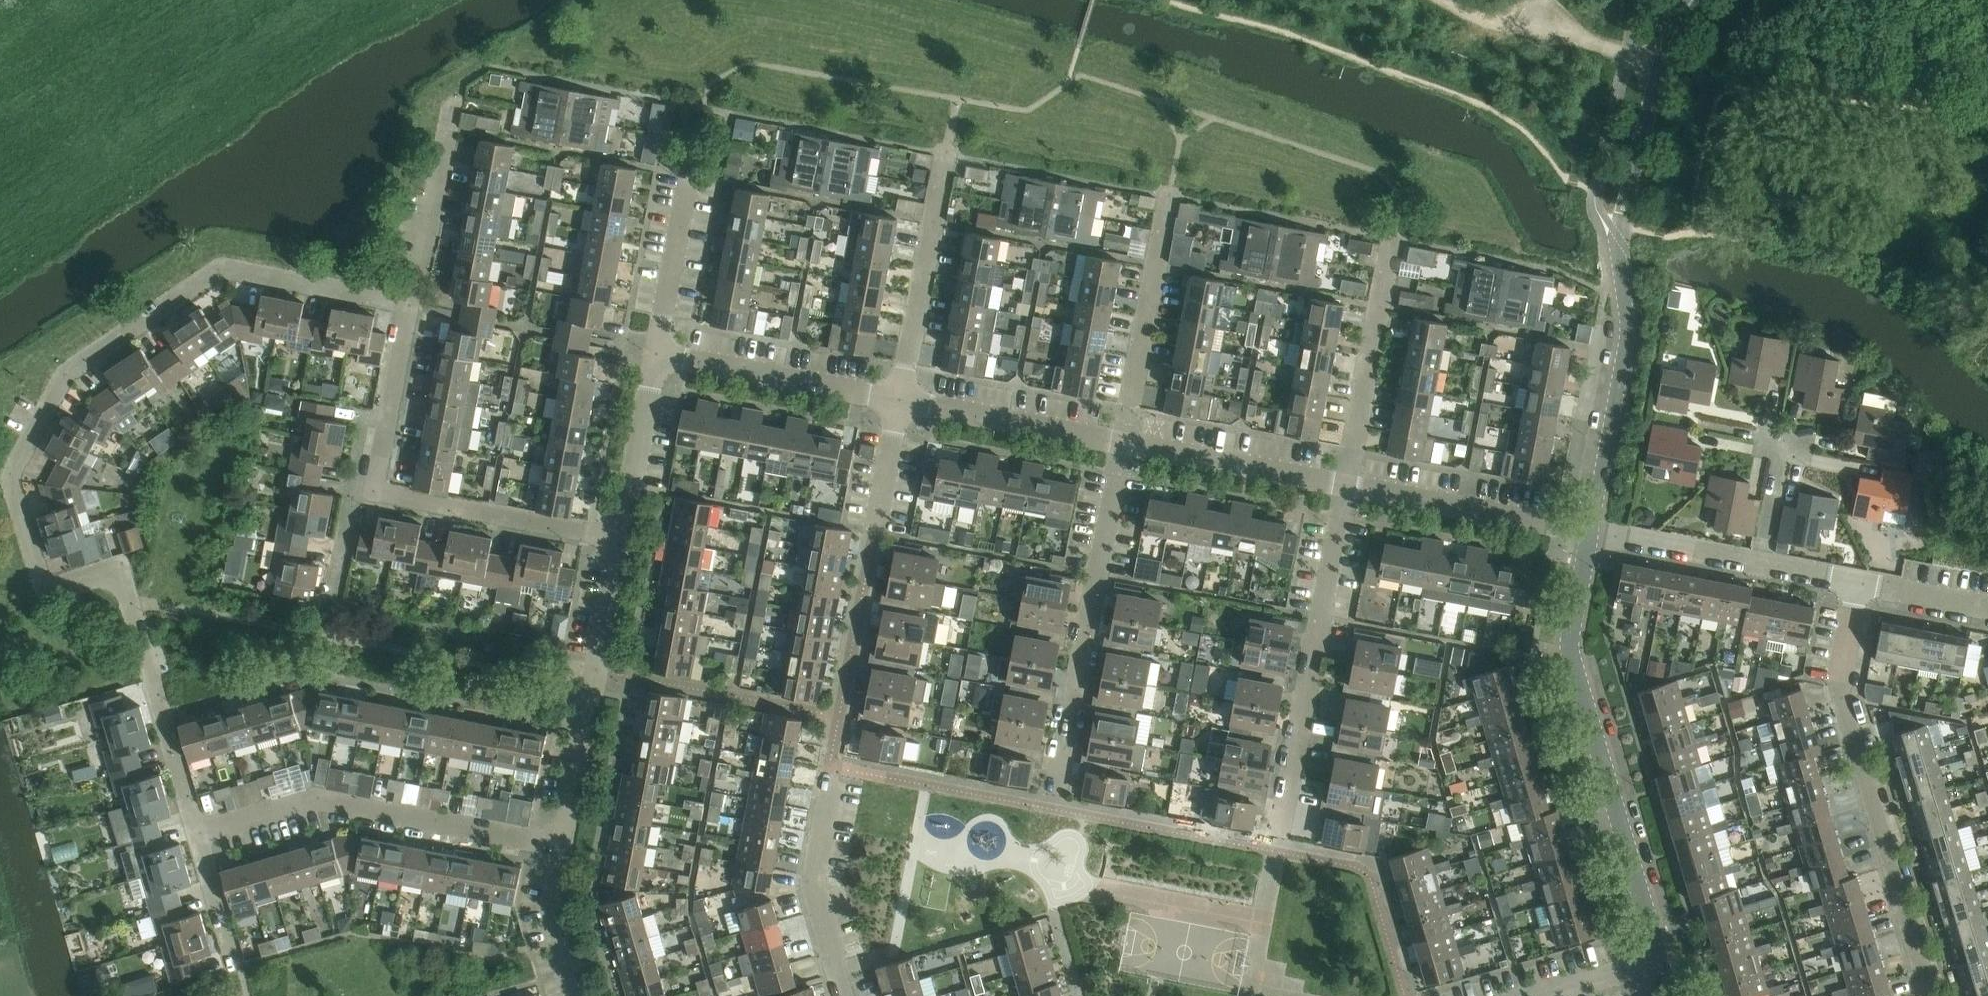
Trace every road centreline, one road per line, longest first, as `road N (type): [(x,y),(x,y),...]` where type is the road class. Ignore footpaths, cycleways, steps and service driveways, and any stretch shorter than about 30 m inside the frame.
road 1 (residential): [(200,835),(118,573),(47,597),(9,477),(64,371),(223,272),(411,304)]
road 2 (tertiary): [(1660,961),(1573,661),(1590,534)]
road 3 (residential): [(622,540),(379,492),(411,304)]
road 4 (residential): [(1933,995),(1843,693),(1858,585)]
road 5 (residential): [(564,848),(313,802),(200,835)]
road 6 (residential): [(1053,810),(1124,445)]
road 7 (residential): [(1276,852),(1345,487)]
road 8 (residential): [(564,848),(622,540)]
road 9 (tertiary): [(1590,534),(1628,344),(1618,244)]
road 10 (residential): [(1858,585),(1590,534)]
road 11 (residential): [(1124,445),(1170,197)]
road 12 (residential): [(1345,487),(1392,242)]
road 13 (residential): [(1590,534),(1345,487)]
road 14 (residential): [(900,403),(657,356)]
road 15 (residential): [(900,403),(945,167)]
road 16 (residential): [(1124,445),(900,403)]
road 17 (track): [(1661,62),(1489,21),(1443,0)]
road 18 (residential): [(1345,487),(1124,445)]
road 19 (residential): [(845,995),(814,887),(833,780)]
road 20 (residential): [(411,304),(456,102)]
road 21 (residential): [(622,540),(657,356)]
road 22 (residential): [(657,356),(691,175)]
road 23 (residential): [(577,995),(554,916),(564,848)]
road 24 (residential): [(874,535),(900,403)]
road 25 (residential): [(238,963),(200,835)]
road 26 (residential): [(1987,608),(1858,585)]
road 27 (residential): [(1541,995),(1660,961)]

